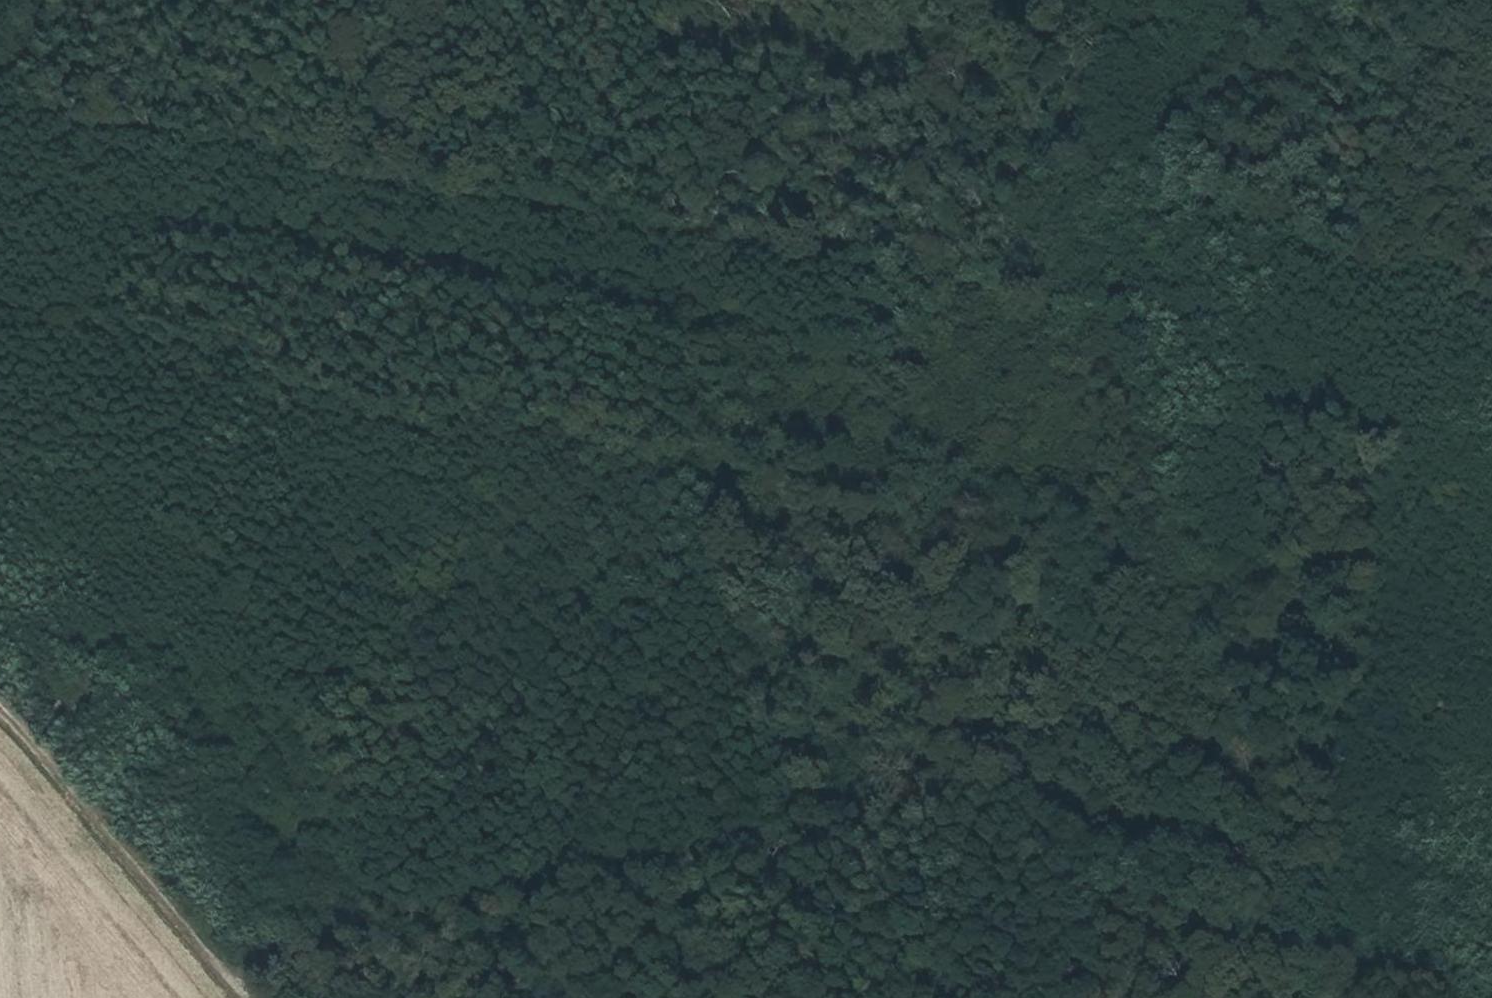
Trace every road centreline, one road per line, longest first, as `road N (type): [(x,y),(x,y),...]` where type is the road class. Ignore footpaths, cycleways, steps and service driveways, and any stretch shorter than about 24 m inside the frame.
road 1 (track): [(239,997),(0,709)]

